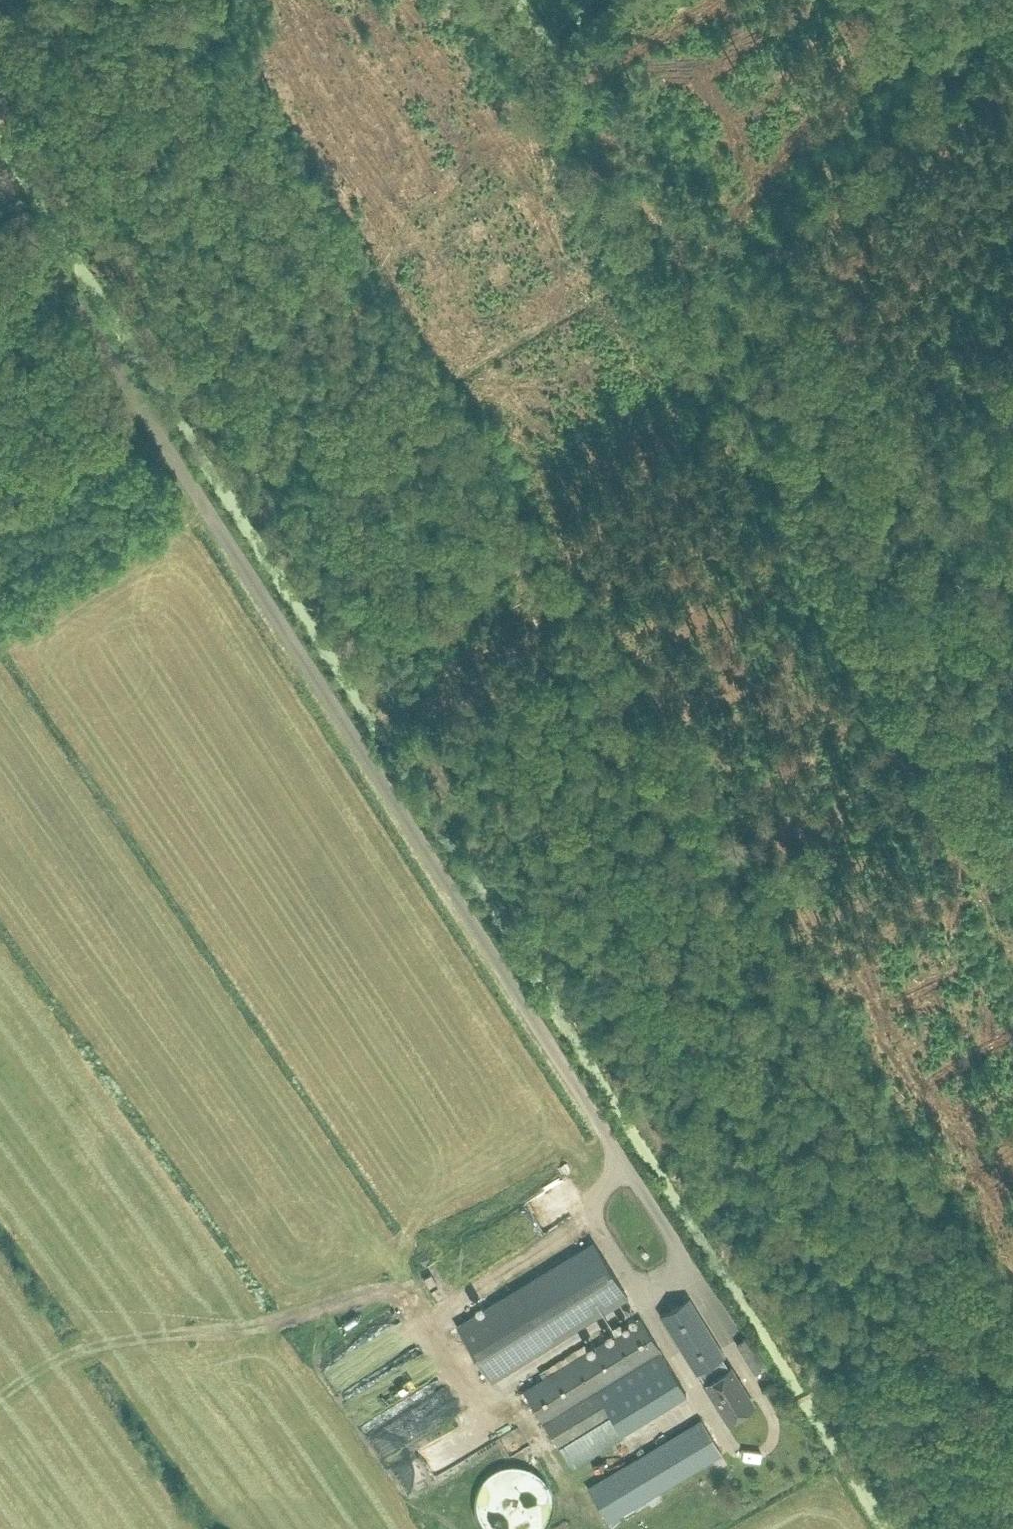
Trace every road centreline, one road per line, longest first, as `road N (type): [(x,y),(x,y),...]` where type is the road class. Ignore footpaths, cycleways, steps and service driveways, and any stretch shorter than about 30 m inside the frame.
road 1 (unclassified): [(623,1163),(0,183)]
road 2 (track): [(1012,868),(494,0)]

